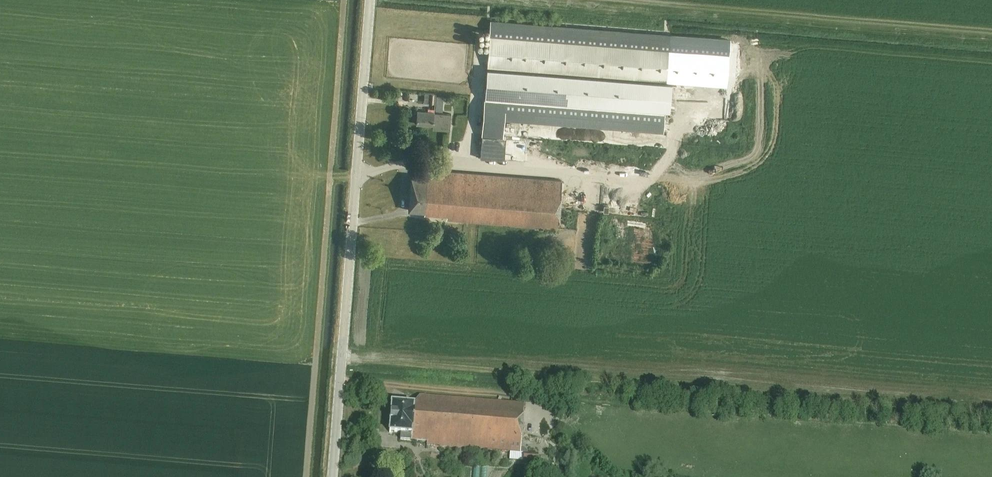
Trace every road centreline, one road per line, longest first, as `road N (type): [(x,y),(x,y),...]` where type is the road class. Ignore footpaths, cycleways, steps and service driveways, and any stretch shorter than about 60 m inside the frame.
road 1 (unclassified): [(334,476),(369,0)]

